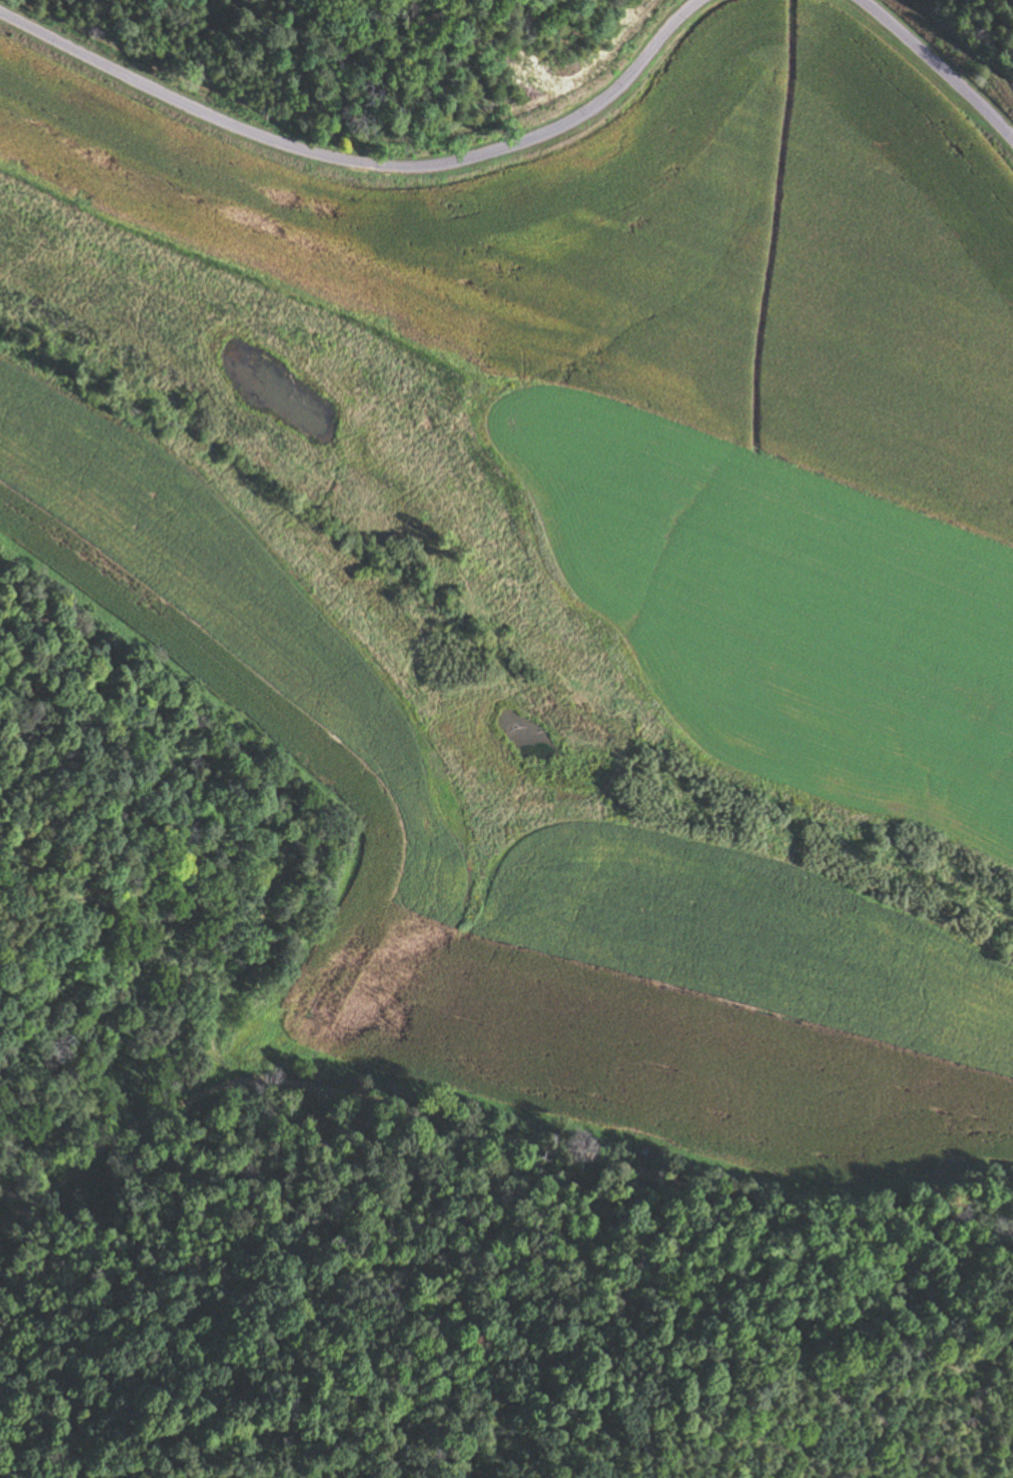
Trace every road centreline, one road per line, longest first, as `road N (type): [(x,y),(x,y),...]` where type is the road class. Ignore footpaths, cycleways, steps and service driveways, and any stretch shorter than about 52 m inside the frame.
road 1 (residential): [(734,0),(660,48),(584,135),(486,176),(323,176),(200,141),(72,71),(0,19)]
road 2 (residential): [(1012,143),(922,30),(865,0)]

